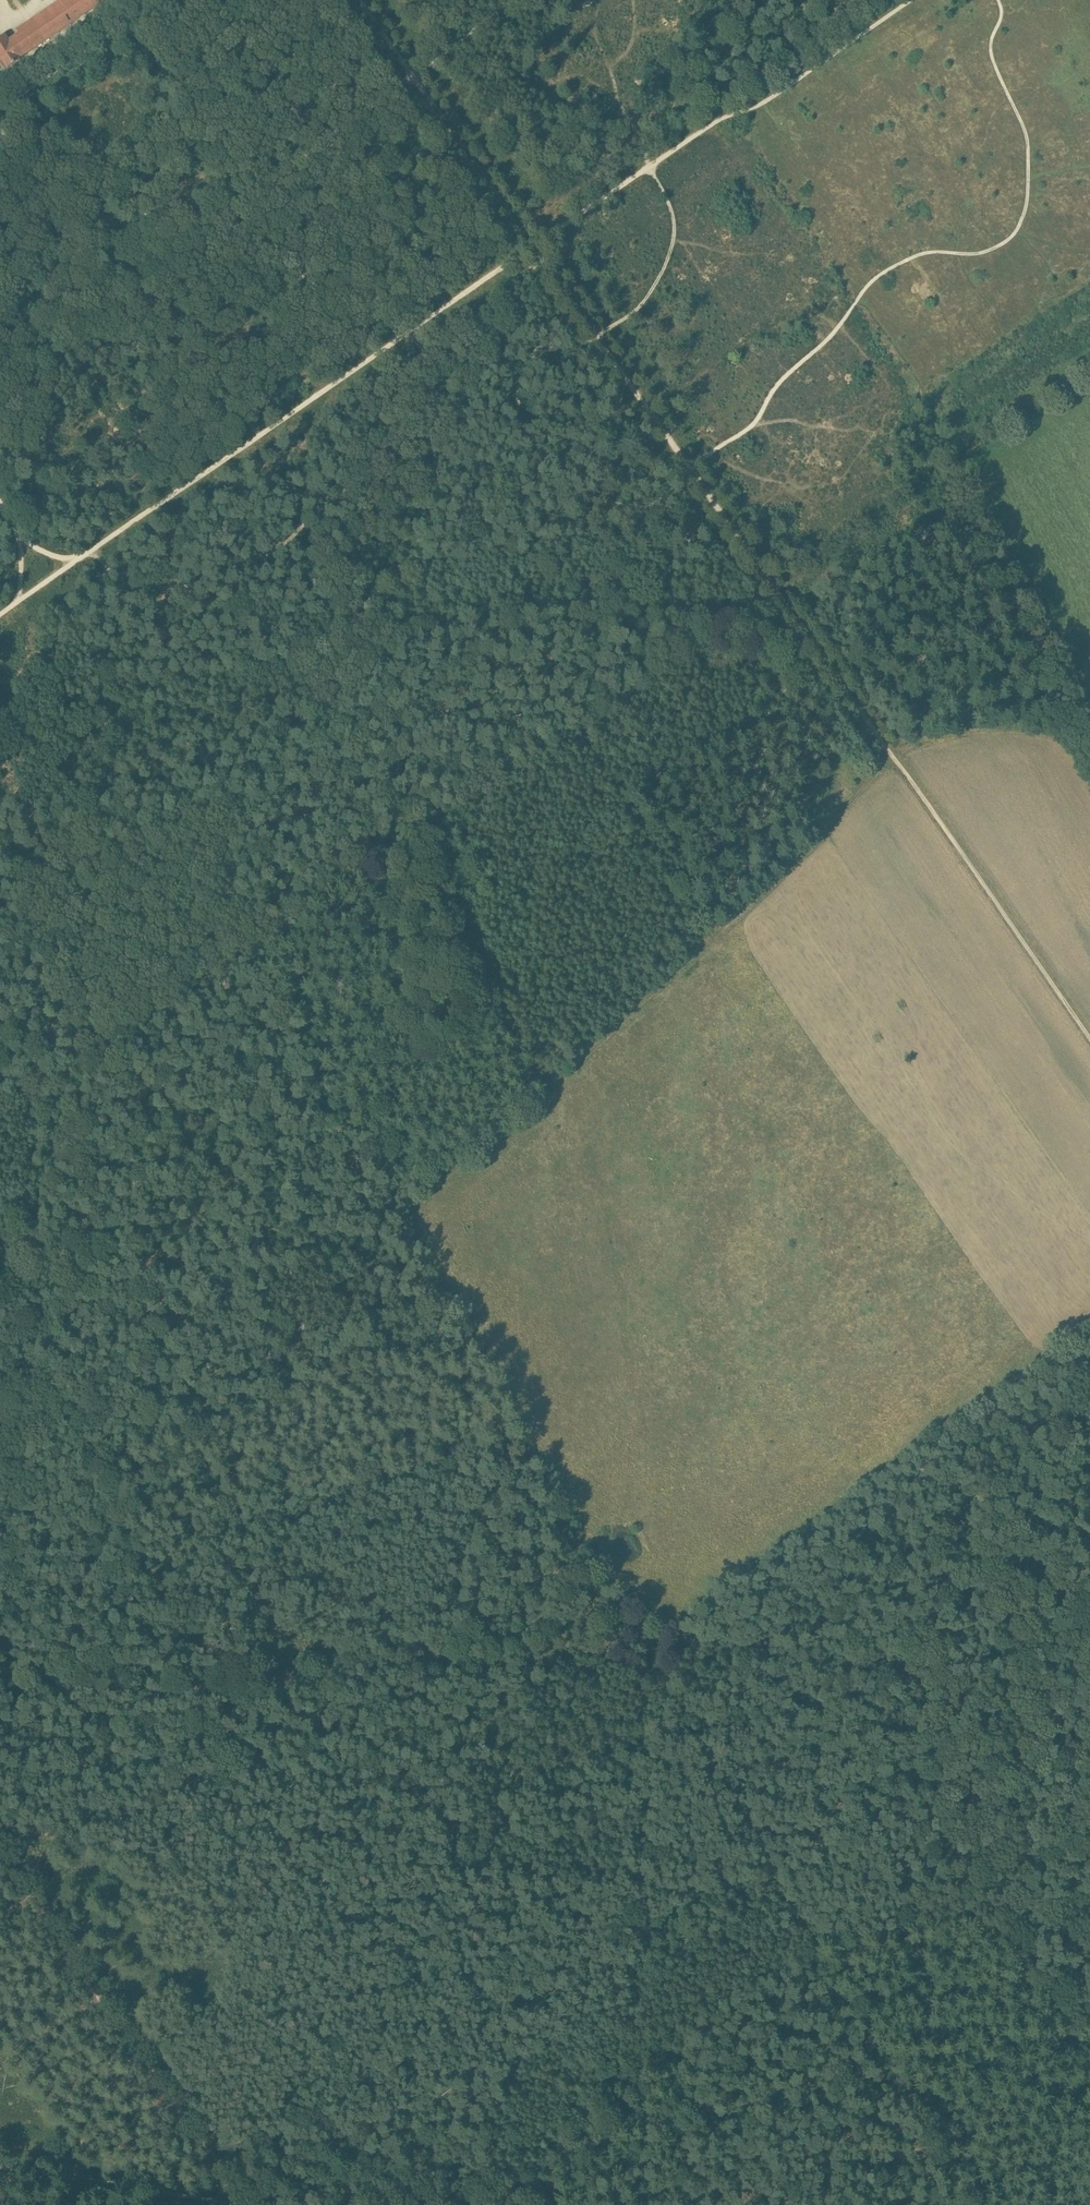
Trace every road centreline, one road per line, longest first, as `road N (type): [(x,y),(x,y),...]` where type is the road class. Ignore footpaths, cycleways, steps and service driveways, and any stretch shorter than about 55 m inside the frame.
road 1 (track): [(533,245),(722,115)]

